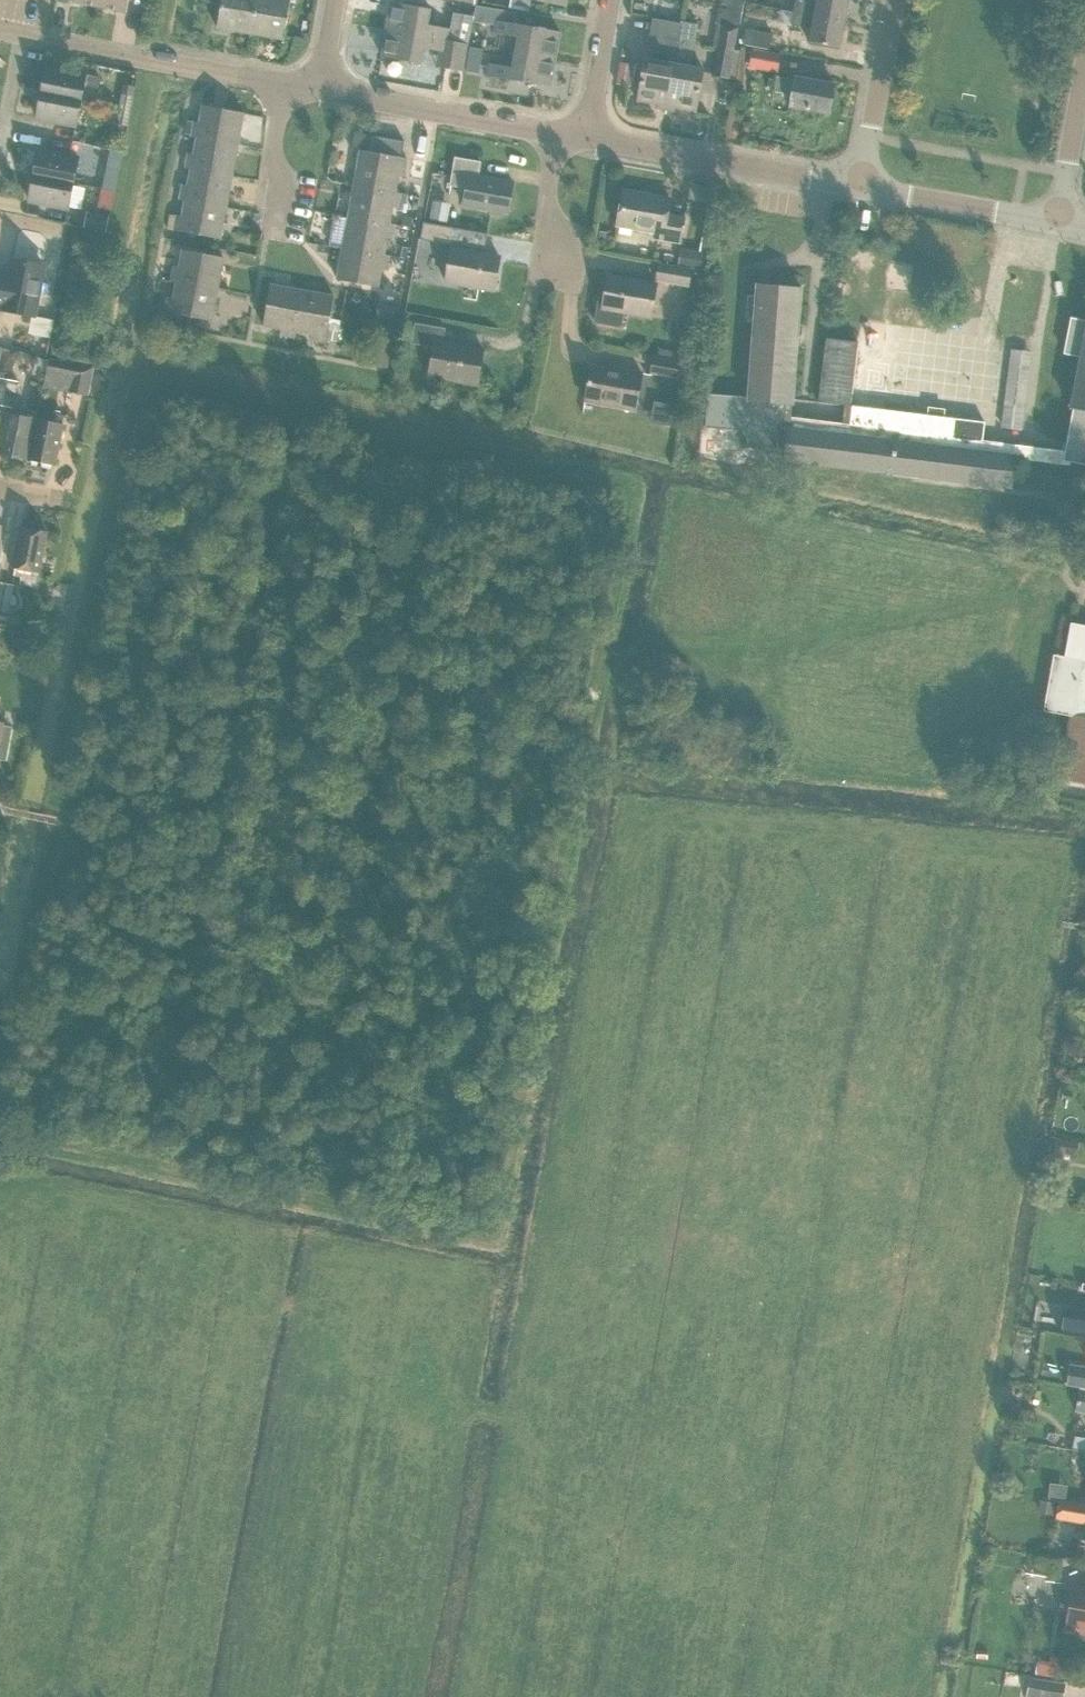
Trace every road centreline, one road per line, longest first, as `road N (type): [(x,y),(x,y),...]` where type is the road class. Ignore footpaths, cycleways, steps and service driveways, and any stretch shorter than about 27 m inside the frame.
road 1 (residential): [(280,84),(0,30)]
road 2 (residential): [(862,190),(588,140)]
road 3 (residential): [(557,134),(324,90)]
road 4 (residential): [(1059,225),(862,190)]
road 5 (residential): [(862,190),(896,0)]
road 6 (residential): [(570,281),(543,276),(557,134)]
road 7 (residential): [(1059,225),(1084,71)]
road 8 (unclassified): [(271,231),(282,180),(273,149),(280,84)]
road 9 (residential): [(588,140),(613,0)]

